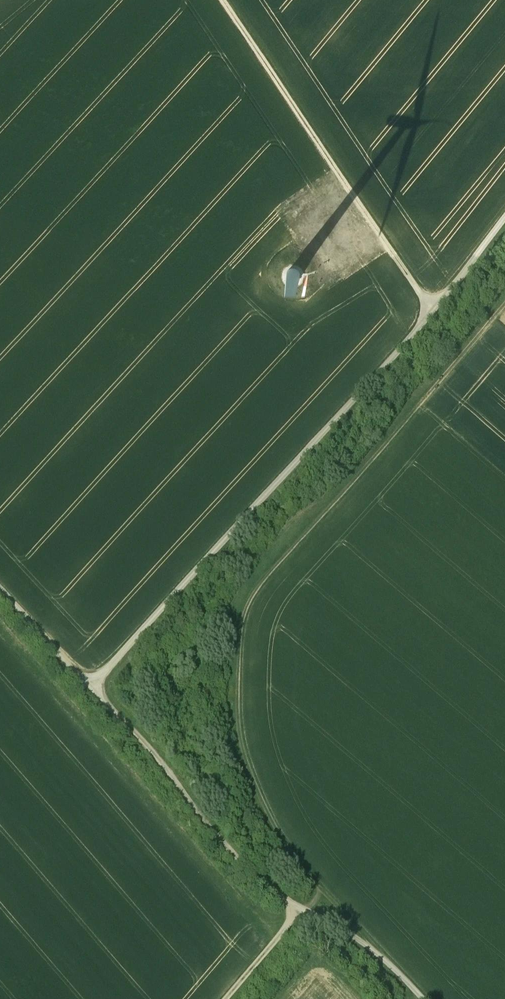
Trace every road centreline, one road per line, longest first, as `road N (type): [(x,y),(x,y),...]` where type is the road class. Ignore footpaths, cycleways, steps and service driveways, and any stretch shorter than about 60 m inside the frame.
road 1 (track): [(504,300),(266,580),(242,634),(239,713),(255,778),(290,846),(371,942)]
road 2 (track): [(94,686),(291,478),(504,232)]
road 3 (track): [(221,0),(435,314)]
road 4 (track): [(94,686),(261,883),(307,912)]
road 5 (track): [(307,912),(371,942),(423,998)]
road 6 (track): [(0,582),(94,686)]

